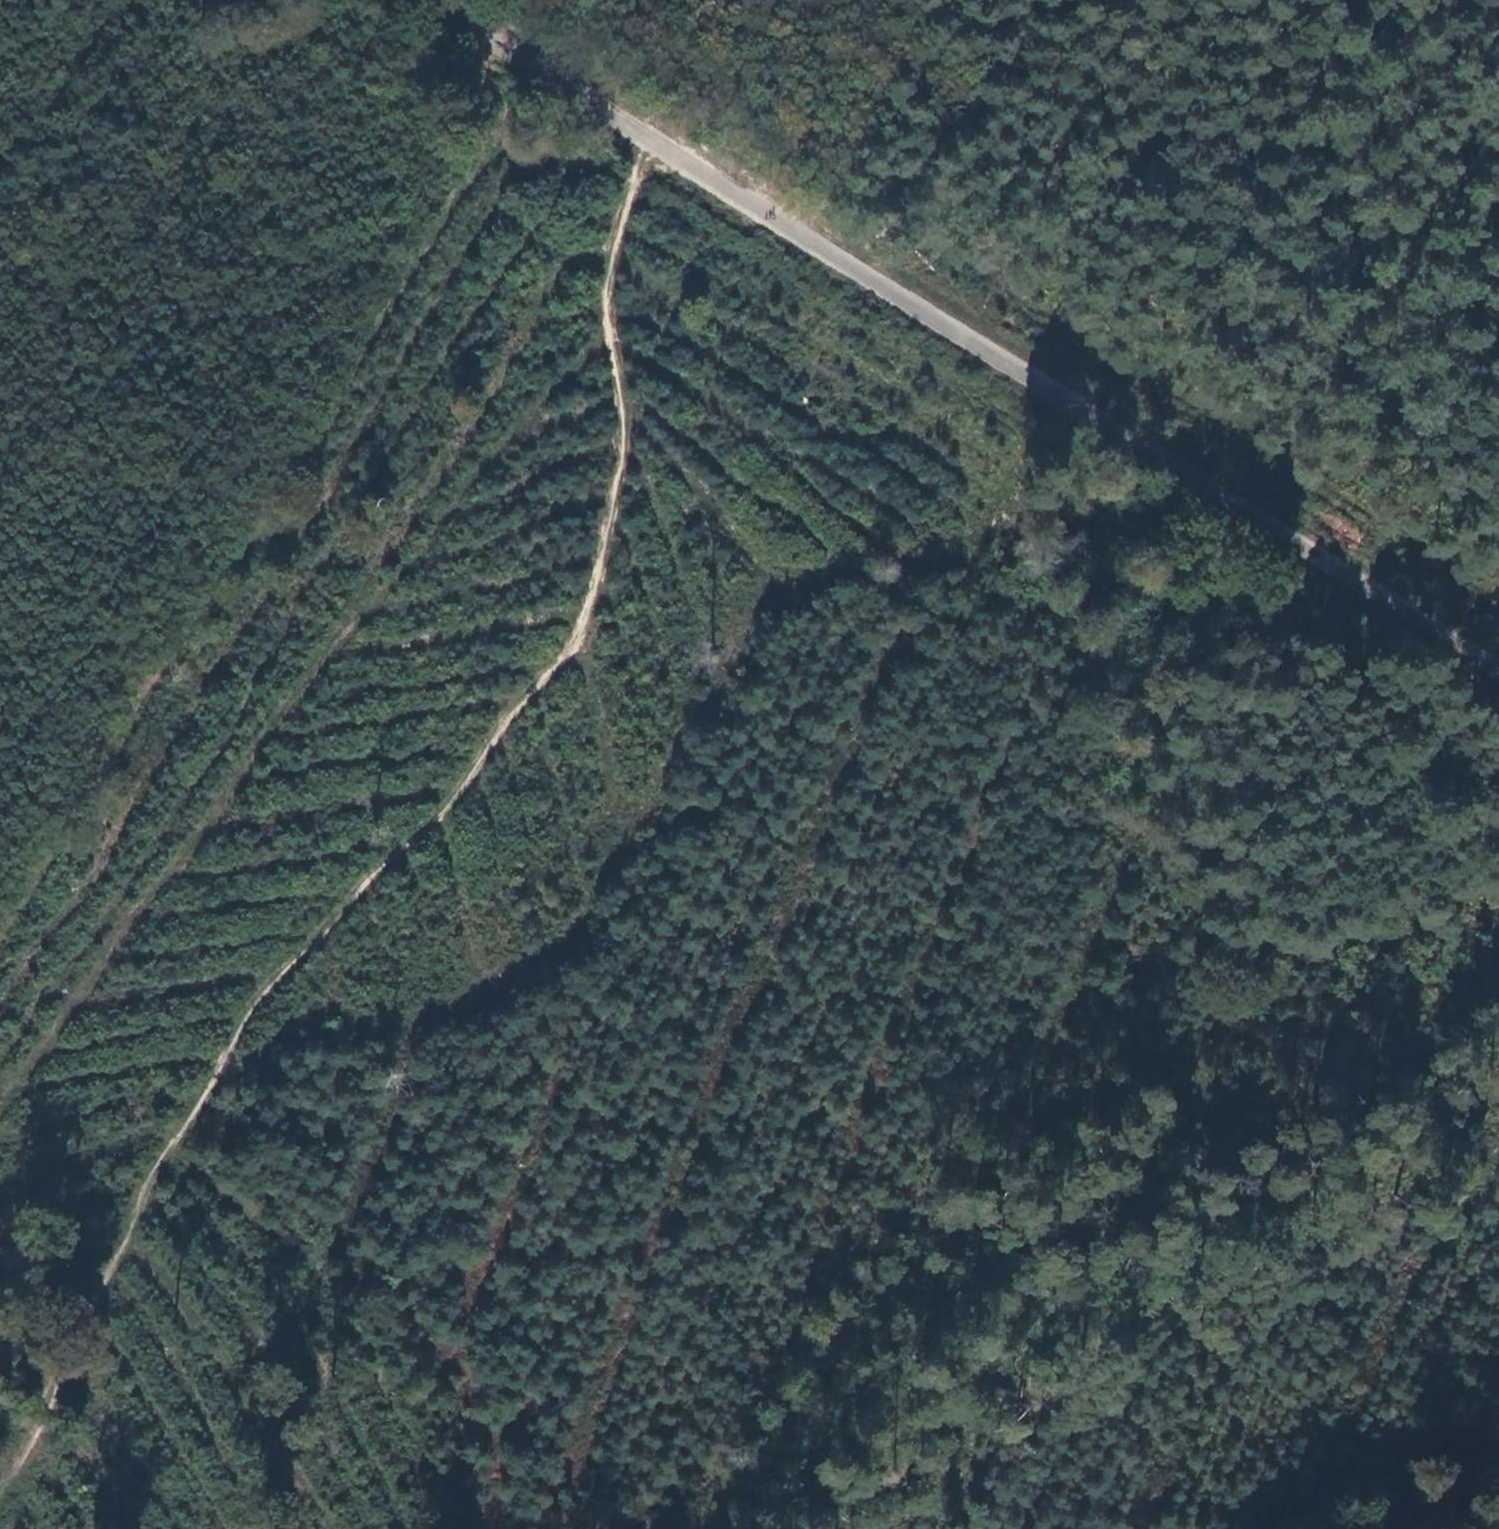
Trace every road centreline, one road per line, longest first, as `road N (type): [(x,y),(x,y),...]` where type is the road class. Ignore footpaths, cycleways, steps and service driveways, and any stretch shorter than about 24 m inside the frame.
road 1 (track): [(654,147),(626,203),(608,292),(625,464),(600,592),(556,664),(428,816),(319,921),(237,1036),(112,1231),(67,1333),(19,1480),(0,1506)]
road 2 (track): [(1498,670),(419,0)]

